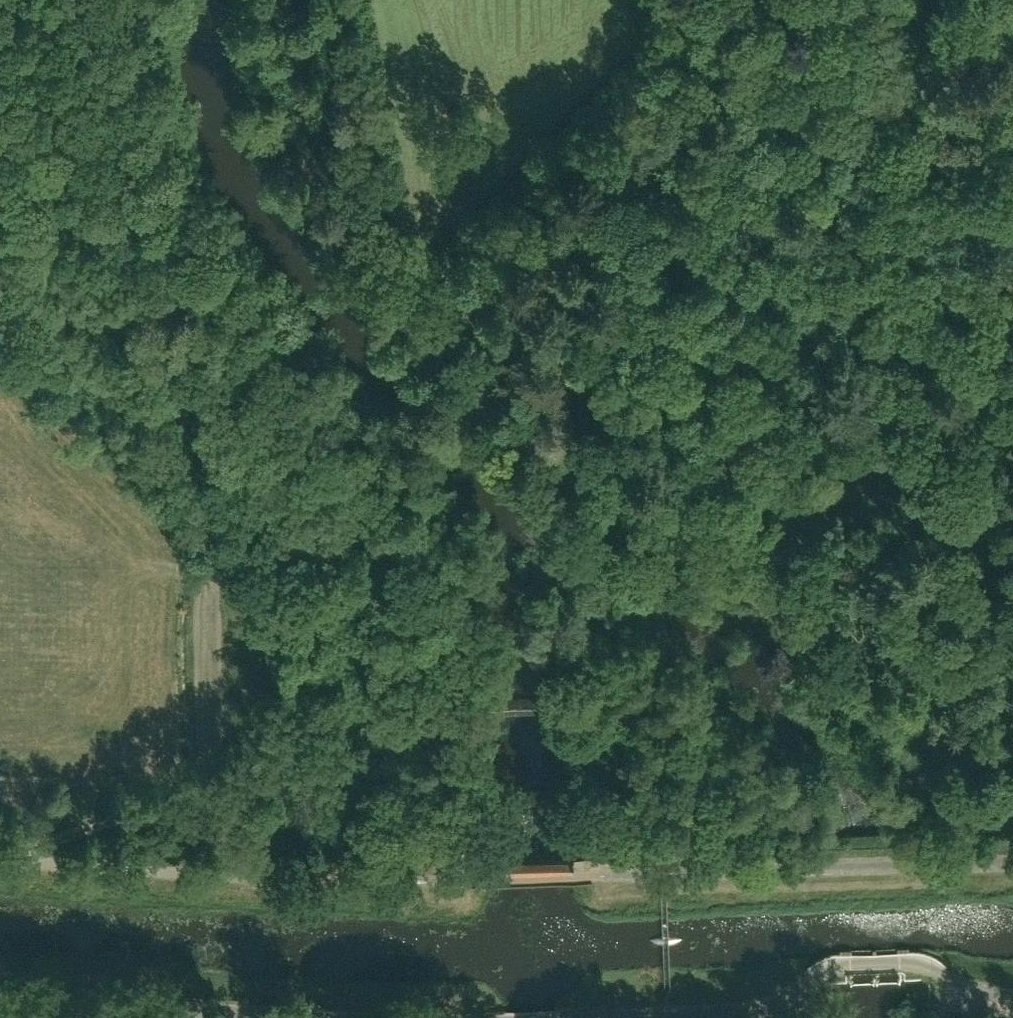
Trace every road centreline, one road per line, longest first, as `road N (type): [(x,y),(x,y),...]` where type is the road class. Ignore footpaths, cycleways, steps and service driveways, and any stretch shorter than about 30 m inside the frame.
road 1 (track): [(0,306),(51,420),(231,500),(304,730),(297,752),(267,773),(10,860)]
road 2 (unclassified): [(459,879),(0,859)]
road 3 (unclassified): [(302,1017),(0,998)]
road 4 (unclassified): [(706,1017),(756,1011),(838,967),(914,966)]

